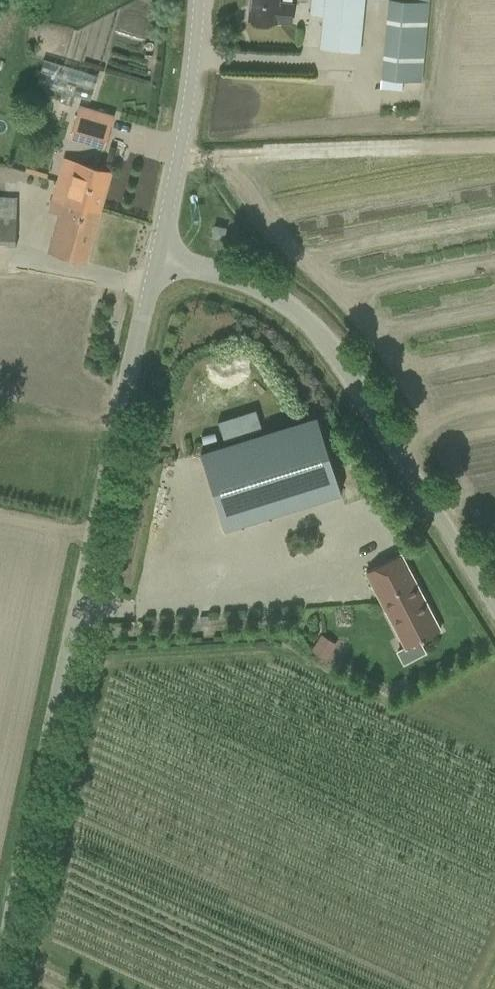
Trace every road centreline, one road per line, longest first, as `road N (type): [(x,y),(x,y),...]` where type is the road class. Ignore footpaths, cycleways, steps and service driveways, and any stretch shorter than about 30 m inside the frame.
road 1 (unclassified): [(0,957),(156,260)]
road 2 (unclassified): [(494,607),(338,357),(293,312),(259,292),(156,260)]
road 3 (unclassified): [(156,260),(186,118),(198,0)]

